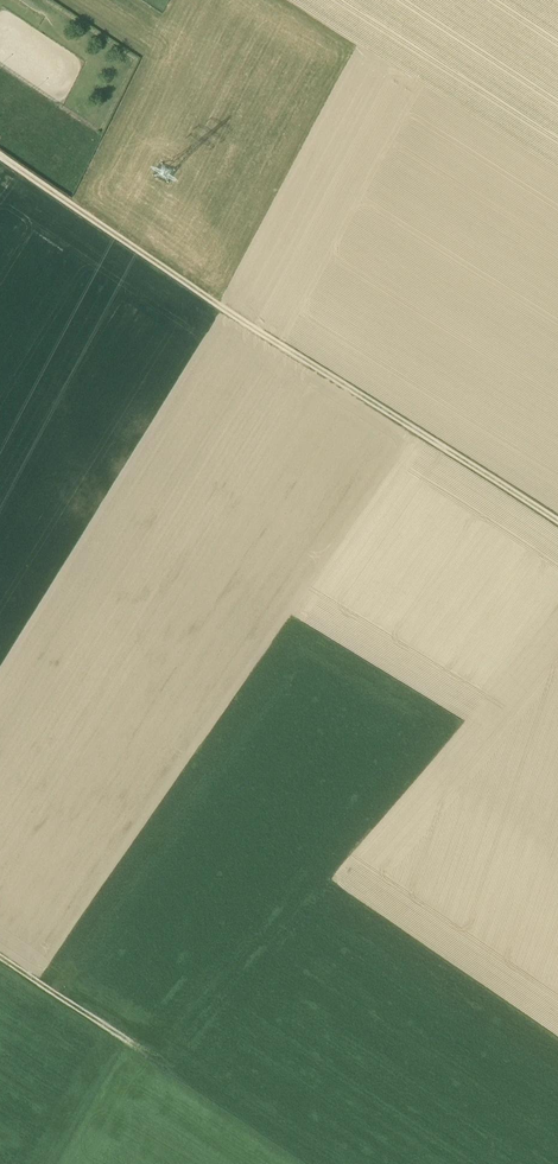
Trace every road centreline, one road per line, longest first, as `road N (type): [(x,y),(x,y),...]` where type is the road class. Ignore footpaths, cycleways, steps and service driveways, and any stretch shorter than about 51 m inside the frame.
road 1 (track): [(0,156),(242,323),(557,520)]

